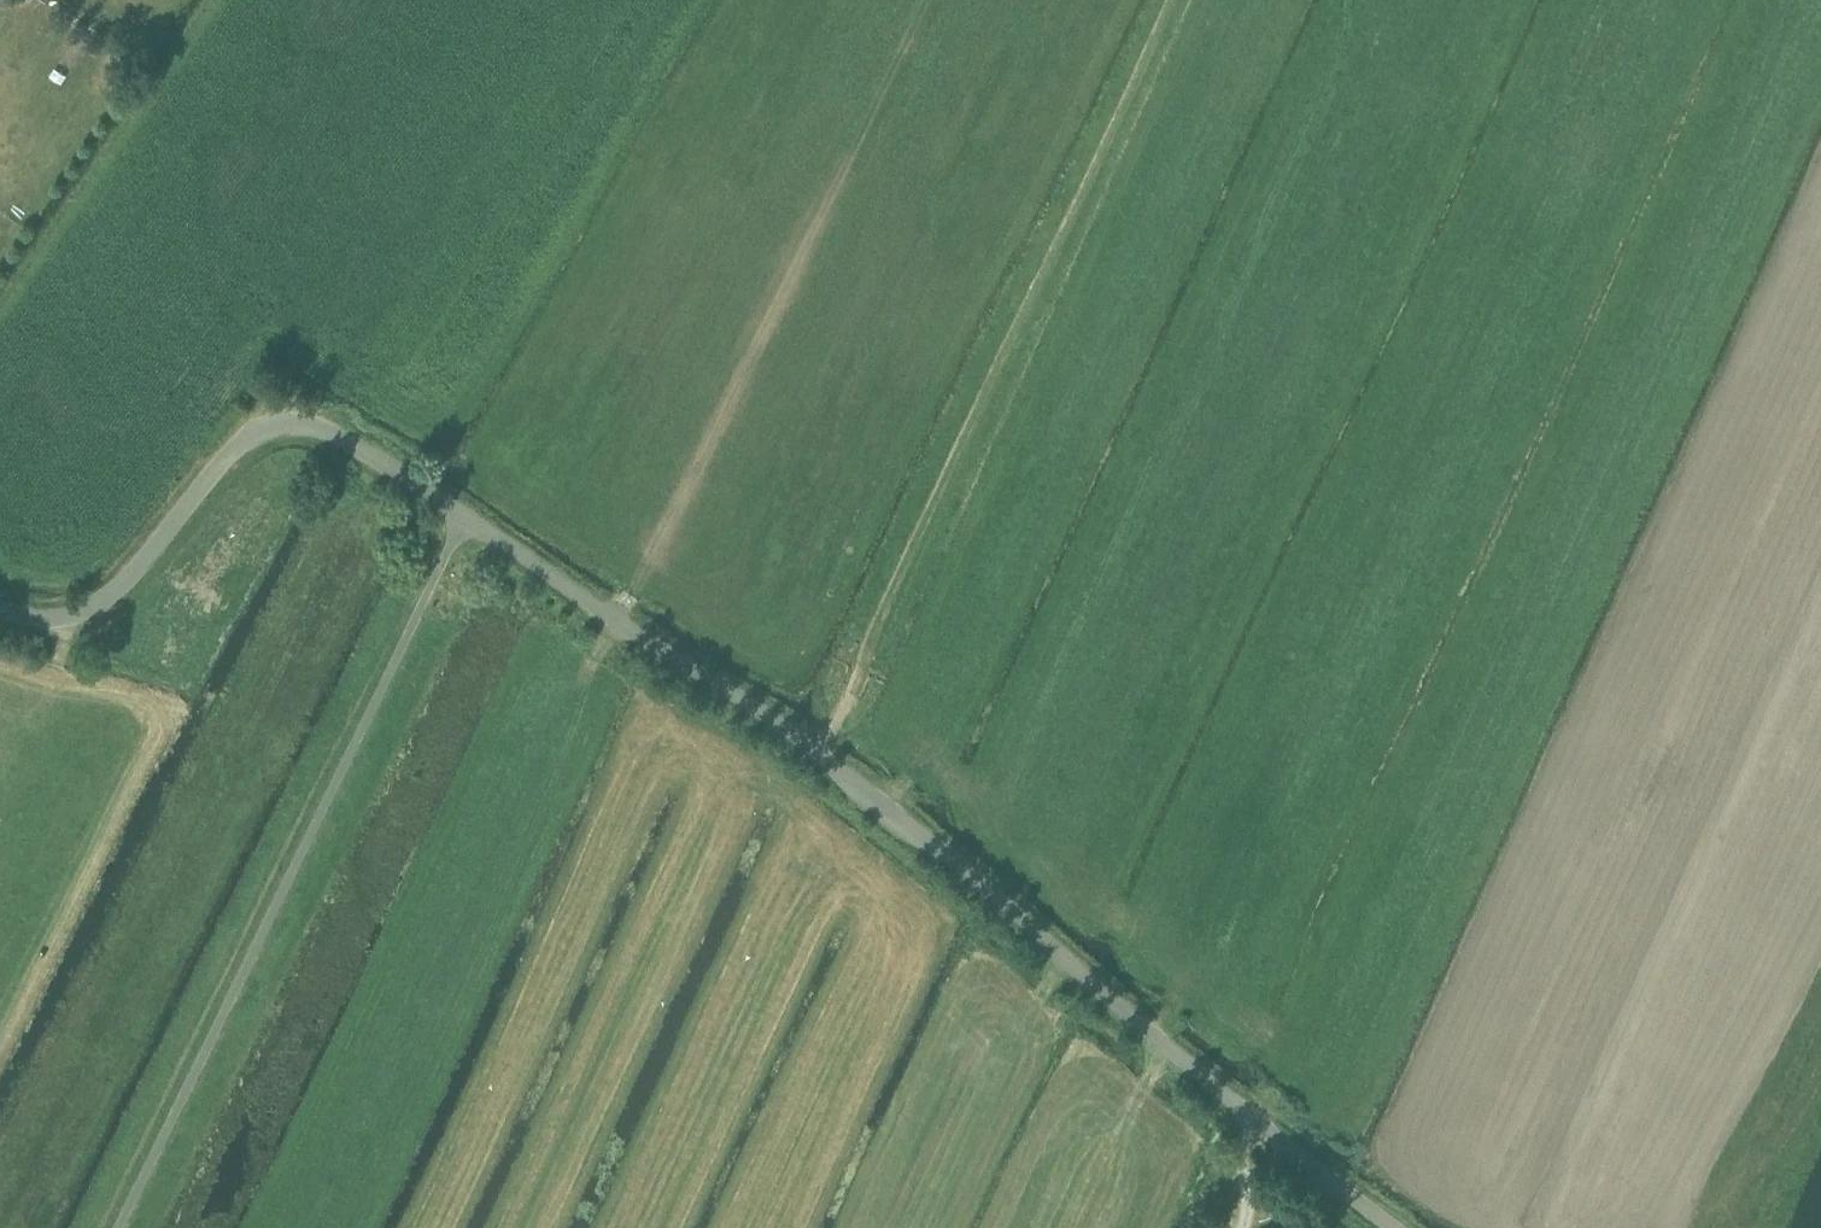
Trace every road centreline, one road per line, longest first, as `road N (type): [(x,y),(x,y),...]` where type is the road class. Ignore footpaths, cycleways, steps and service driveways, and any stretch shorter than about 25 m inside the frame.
road 1 (unclassified): [(0,610),(77,610),(129,577),(263,421),(323,427),(817,750),(1396,1227)]

